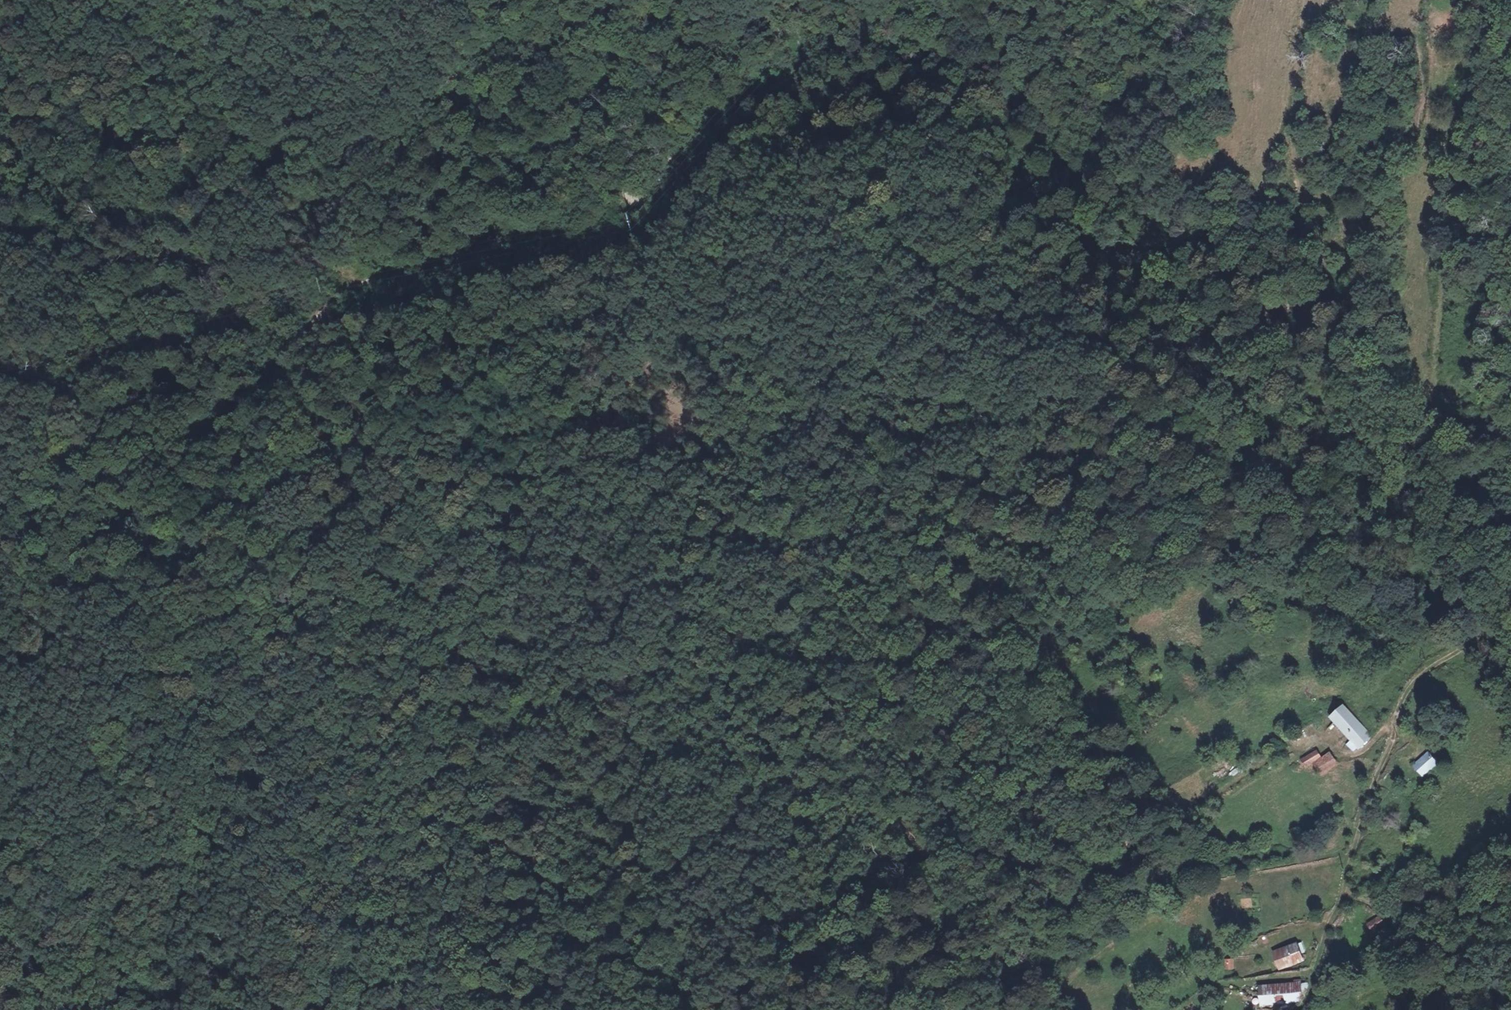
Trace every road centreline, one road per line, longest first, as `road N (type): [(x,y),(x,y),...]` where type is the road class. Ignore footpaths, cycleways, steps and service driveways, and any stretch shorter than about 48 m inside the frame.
road 1 (track): [(0,531),(65,453),(104,442),(149,451),(212,435),(246,408),(337,296),(489,240),(531,195),(607,84),(630,21),(650,28),(662,68),(661,98),(628,181),(626,201),(636,206),(685,146),(805,63),(800,17),(859,29),(880,49),(890,83),(943,46),(943,25),(926,0)]
road 2 (track): [(1510,541),(1493,615),(1460,651),(1420,675),(1393,721),(1346,890)]

